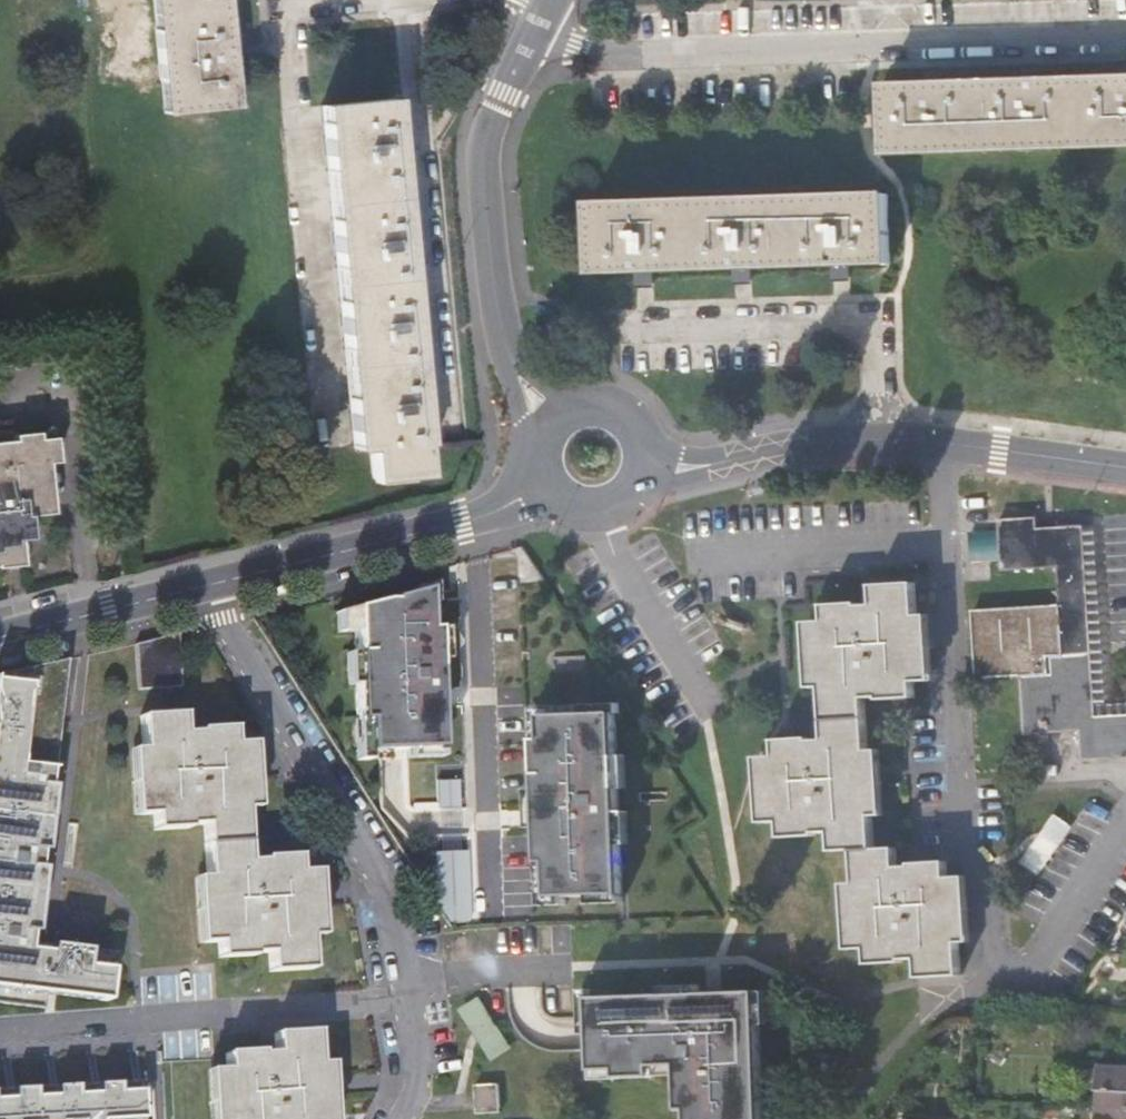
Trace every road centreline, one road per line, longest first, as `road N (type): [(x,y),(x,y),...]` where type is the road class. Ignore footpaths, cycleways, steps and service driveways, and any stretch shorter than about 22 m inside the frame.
road 1 (residential): [(400,1118),(414,1092),(383,899),(197,589)]
road 2 (tertiary): [(544,493),(461,523),(197,589)]
road 3 (tertiary): [(500,340),(482,141),(543,0)]
road 4 (residential): [(795,450),(880,437),(1125,469)]
road 5 (tertiary): [(197,589),(0,638)]
road 6 (residential): [(627,492),(795,450)]
road 7 (residential): [(795,450),(638,450)]

